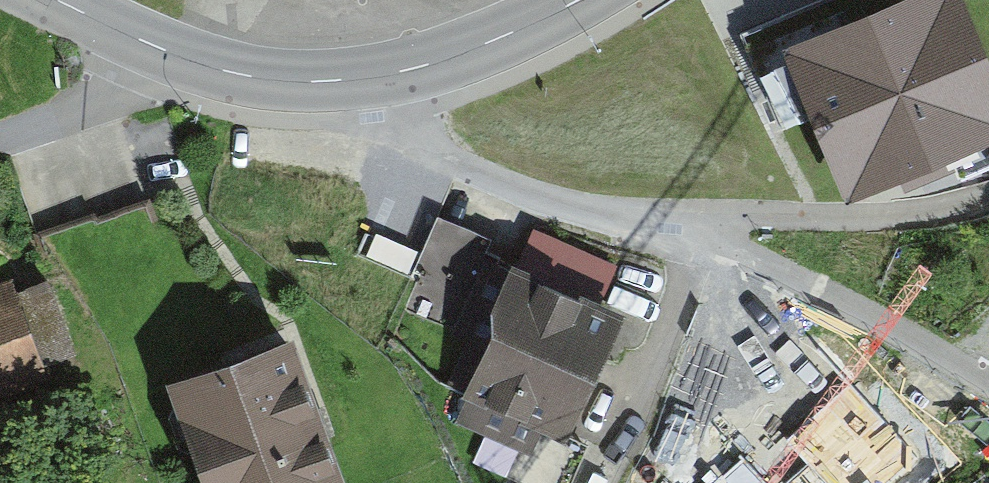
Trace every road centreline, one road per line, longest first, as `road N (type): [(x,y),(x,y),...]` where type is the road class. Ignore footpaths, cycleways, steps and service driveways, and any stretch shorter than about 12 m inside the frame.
road 1 (residential): [(390,74),(399,116),(438,150),(536,198),(681,230)]
road 2 (residential): [(681,230),(817,285),(988,381)]
road 3 (residential): [(988,200),(846,220),(758,215),(681,230)]
road 4 (tertiary): [(151,45),(253,78),(390,74)]
road 5 (tertiary): [(390,74),(488,43),(581,0)]
road 6 (residential): [(151,45),(100,108),(0,143)]

